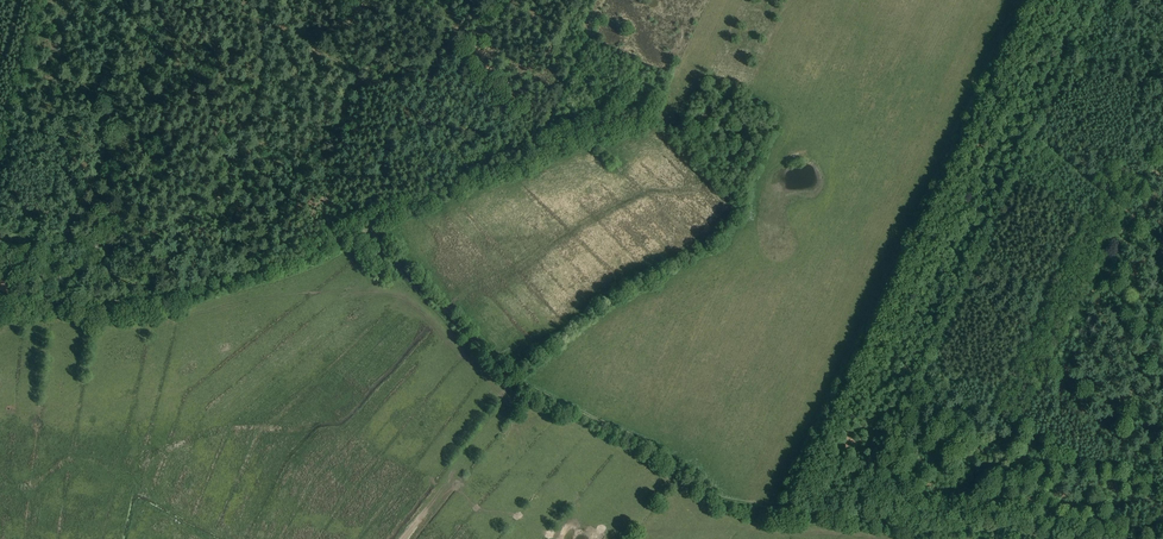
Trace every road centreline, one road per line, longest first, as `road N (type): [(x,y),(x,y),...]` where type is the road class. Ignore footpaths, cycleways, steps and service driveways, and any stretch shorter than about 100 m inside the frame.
road 1 (track): [(364,232),(515,382),(656,450),(719,496),(925,528),(1098,538)]
road 2 (track): [(0,304),(172,295),(364,232)]
road 3 (track): [(37,301),(50,245),(124,133),(63,38),(50,0)]
road 4 (track): [(1162,242),(986,96),(1029,0)]

